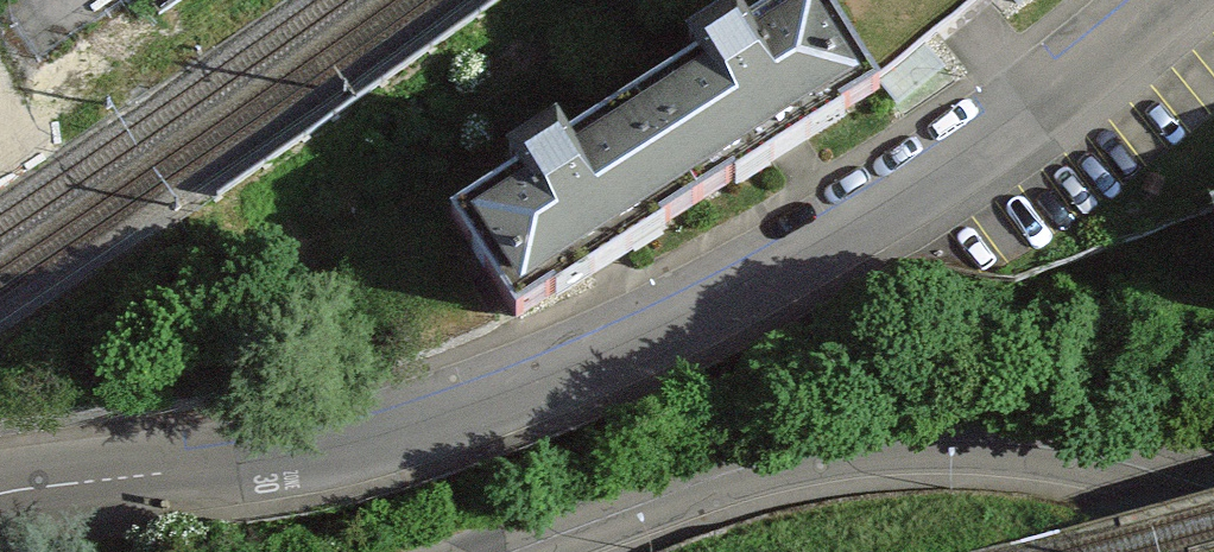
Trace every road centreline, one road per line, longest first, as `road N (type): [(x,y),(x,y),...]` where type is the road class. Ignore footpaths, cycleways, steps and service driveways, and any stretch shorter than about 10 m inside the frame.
road 1 (residential): [(0,492),(350,444),(623,347),(927,186),(1094,72),(1179,0)]
road 2 (tertiary): [(1213,493),(1028,444),(913,438),(772,462),(510,551)]

